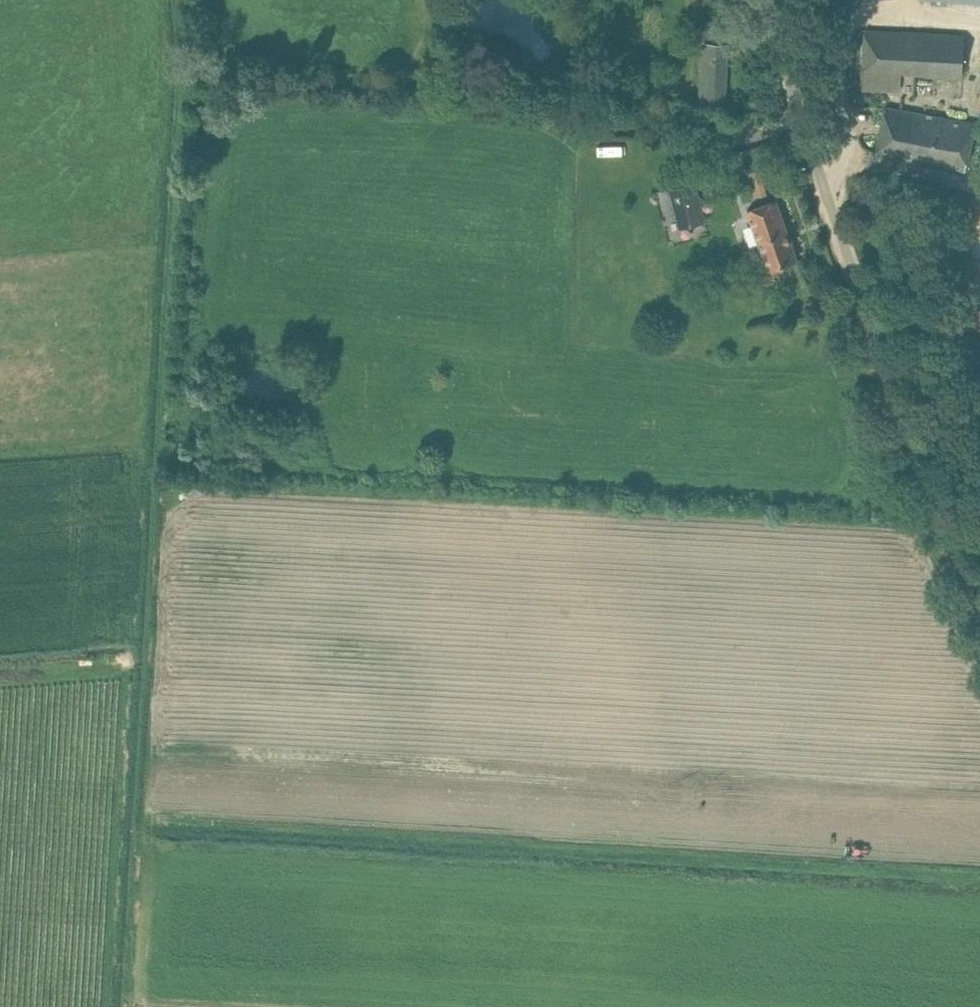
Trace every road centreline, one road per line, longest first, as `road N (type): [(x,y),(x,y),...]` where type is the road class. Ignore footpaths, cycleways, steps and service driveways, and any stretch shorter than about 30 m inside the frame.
road 1 (unclassified): [(979,612),(934,507),(821,175)]
road 2 (unclassified): [(821,175),(775,0)]
road 3 (unclassified): [(821,175),(838,150),(839,0)]

